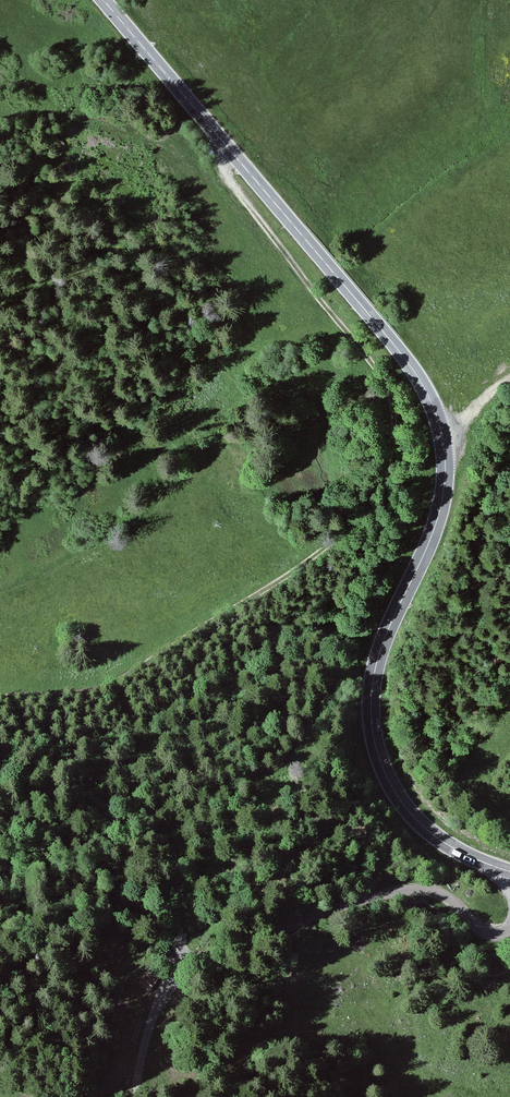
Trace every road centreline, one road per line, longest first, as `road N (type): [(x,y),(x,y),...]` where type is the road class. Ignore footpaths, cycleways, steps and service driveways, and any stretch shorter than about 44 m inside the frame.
road 1 (secondary): [(494,866),(448,845),(408,811),(384,771),(371,724),(376,663),(444,489),(431,402),(388,337),(104,0)]
road 2 (unclassified): [(509,933),(487,934),(441,894),(410,891),(303,919),(210,958),(158,1005),(135,1096)]
road 3 (track): [(217,135),(230,183),(367,359),(391,415),(396,461)]

